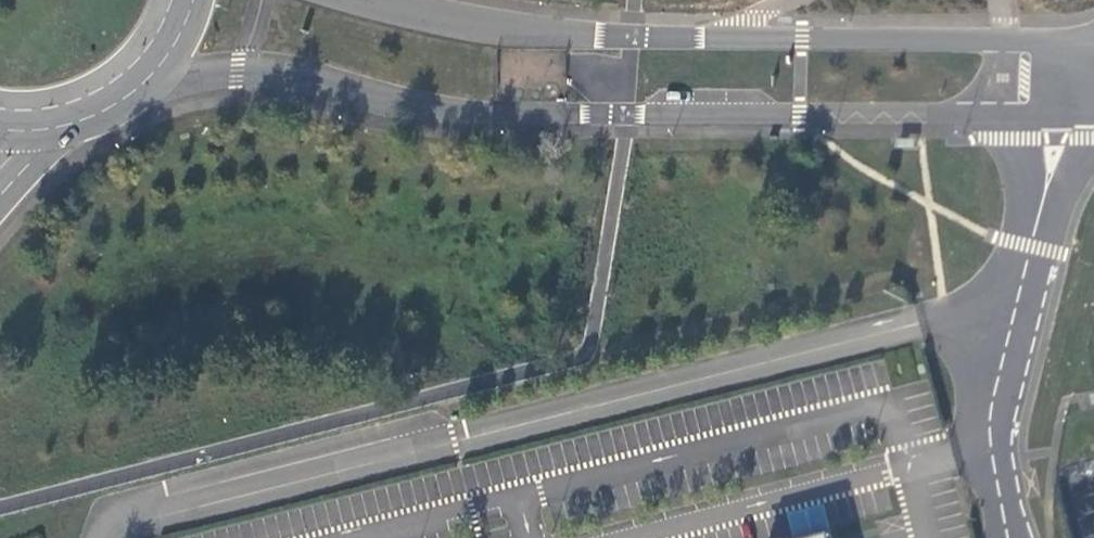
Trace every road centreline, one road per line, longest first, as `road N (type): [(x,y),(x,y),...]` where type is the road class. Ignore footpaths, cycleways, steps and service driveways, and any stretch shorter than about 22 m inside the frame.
road 1 (tertiary): [(154,75),(281,74),(399,106),(498,118),(998,123)]
road 2 (tertiary): [(998,38),(632,40),(492,26),(371,0)]
road 3 (primary): [(41,132),(83,122),(154,75)]

